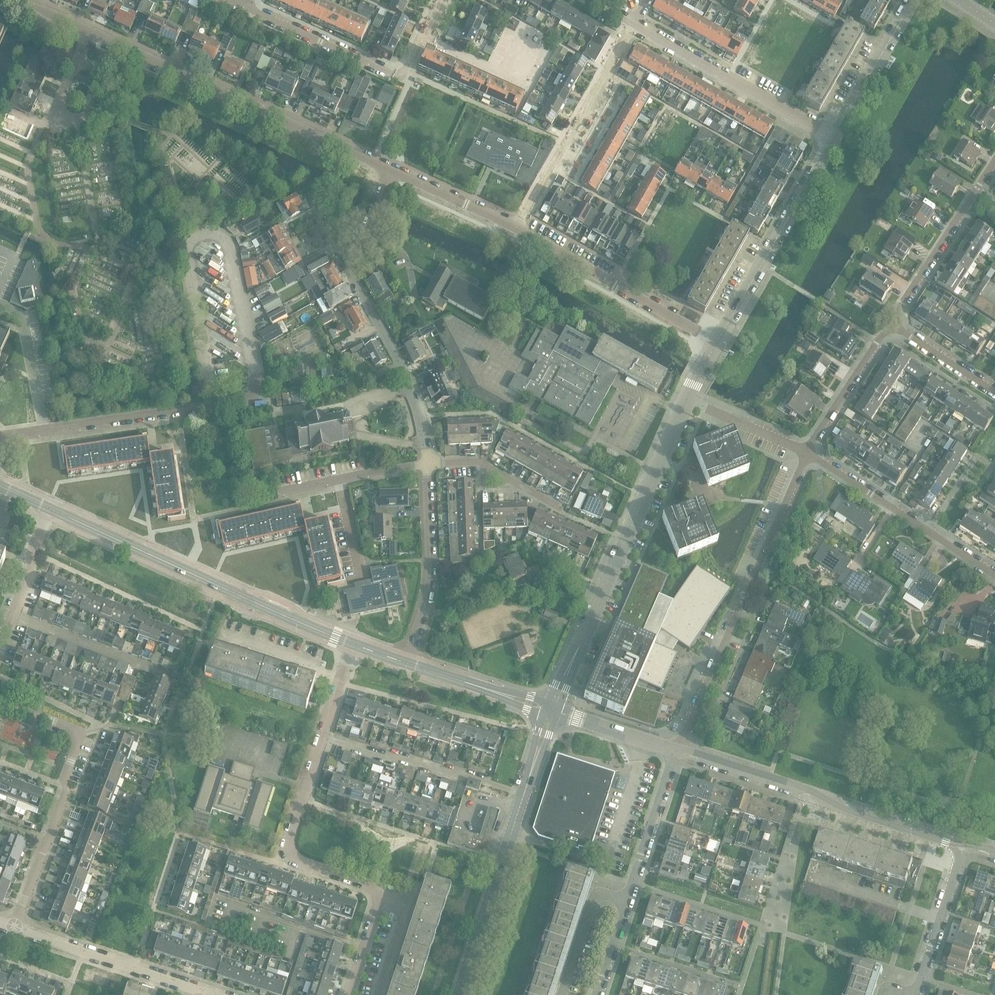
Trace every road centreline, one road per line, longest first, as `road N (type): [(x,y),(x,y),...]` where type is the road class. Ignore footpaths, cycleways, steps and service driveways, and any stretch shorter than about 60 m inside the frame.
road 1 (tertiary): [(391,169),(20,0)]
road 2 (tertiary): [(551,711),(686,400)]
road 3 (tertiary): [(352,644),(50,509)]
road 4 (residential): [(350,994),(383,890),(290,853),(321,737)]
road 5 (residential): [(675,750),(807,452)]
road 6 (tertiary): [(964,844),(675,750)]
road 7 (residential): [(14,928),(82,734),(0,702)]
road 8 (residential): [(0,438),(241,403),(256,373)]
road 9 (residential): [(596,994),(675,750)]
road 10 (residential): [(246,7),(401,78),(436,0)]
road 11 (residential): [(634,22),(516,227)]
road 12 (tertiary): [(717,343),(833,137)]
road 13 (tertiary): [(717,343),(516,227)]
road 14 (residential): [(833,137),(634,22)]
road 15 (residential): [(994,575),(807,452)]
road 16 (residential): [(428,463),(413,387),(353,275),(351,257)]
road 17 (residential): [(321,737),(525,794)]
road 18 (tertiary): [(459,994),(525,794)]
road 19 (residential): [(412,656),(432,571),(428,463)]
road 20 (residential): [(895,327),(994,159)]
road 21 (residential): [(198,989),(14,928)]
road 22 (tertiary): [(833,137),(913,0)]
road 23 (residential): [(915,994),(964,844)]
road 24 (residential): [(807,452),(876,341),(895,327)]
road 25 (residential): [(0,653),(50,509)]
road 26 (tertiary): [(551,711),(409,665)]
road 27 (residential): [(560,507),(483,464),(428,463)]
road 28 (tertiary): [(516,227),(391,169)]
road 29 (residential): [(807,452),(686,400)]
road 30 (tertiary): [(675,750),(551,711)]

